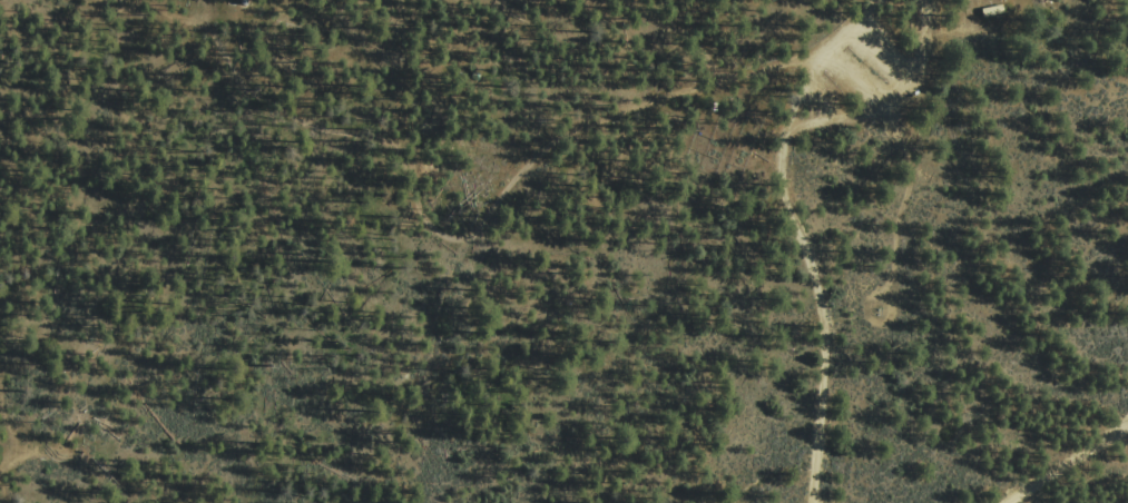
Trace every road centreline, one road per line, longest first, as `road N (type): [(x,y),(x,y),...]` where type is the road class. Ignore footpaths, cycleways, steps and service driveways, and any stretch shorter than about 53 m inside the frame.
road 1 (residential): [(1012,502),(1127,427)]

